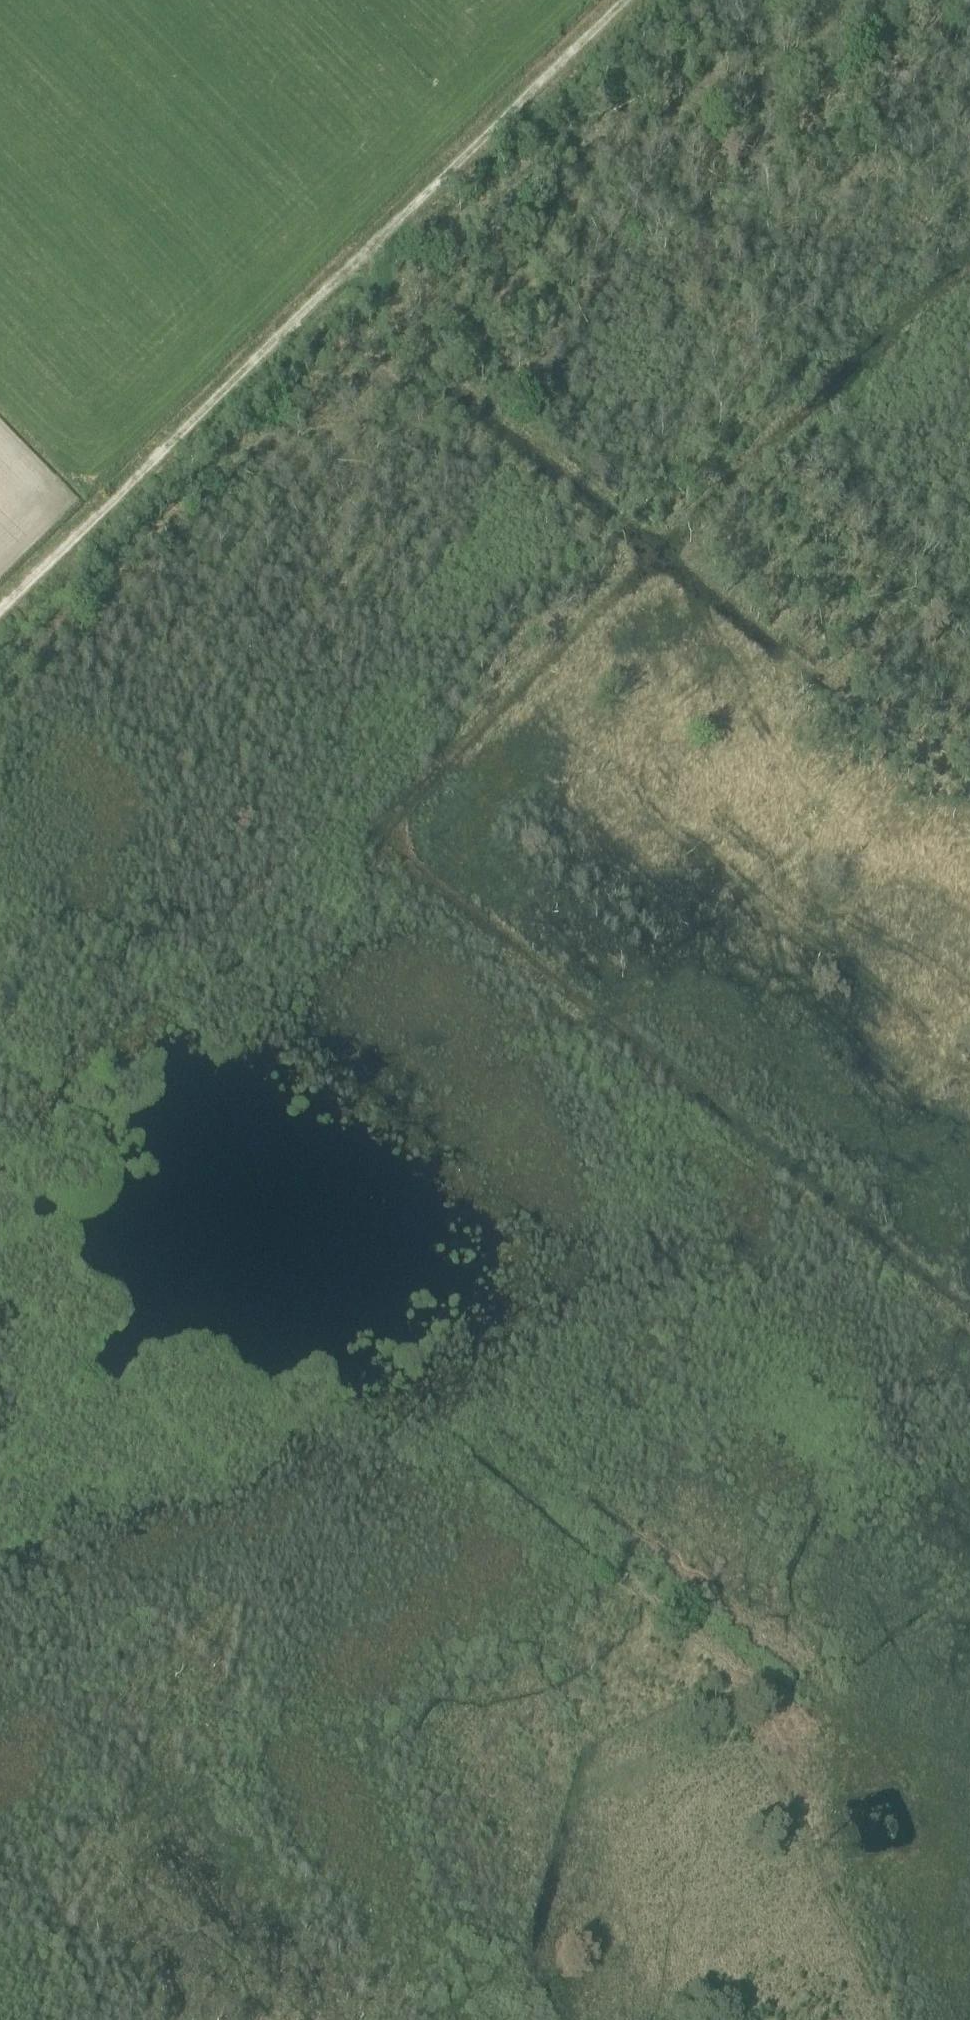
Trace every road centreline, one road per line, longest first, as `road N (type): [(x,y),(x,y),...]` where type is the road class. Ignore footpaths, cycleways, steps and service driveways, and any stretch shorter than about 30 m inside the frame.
road 1 (track): [(625,0),(0,612)]

